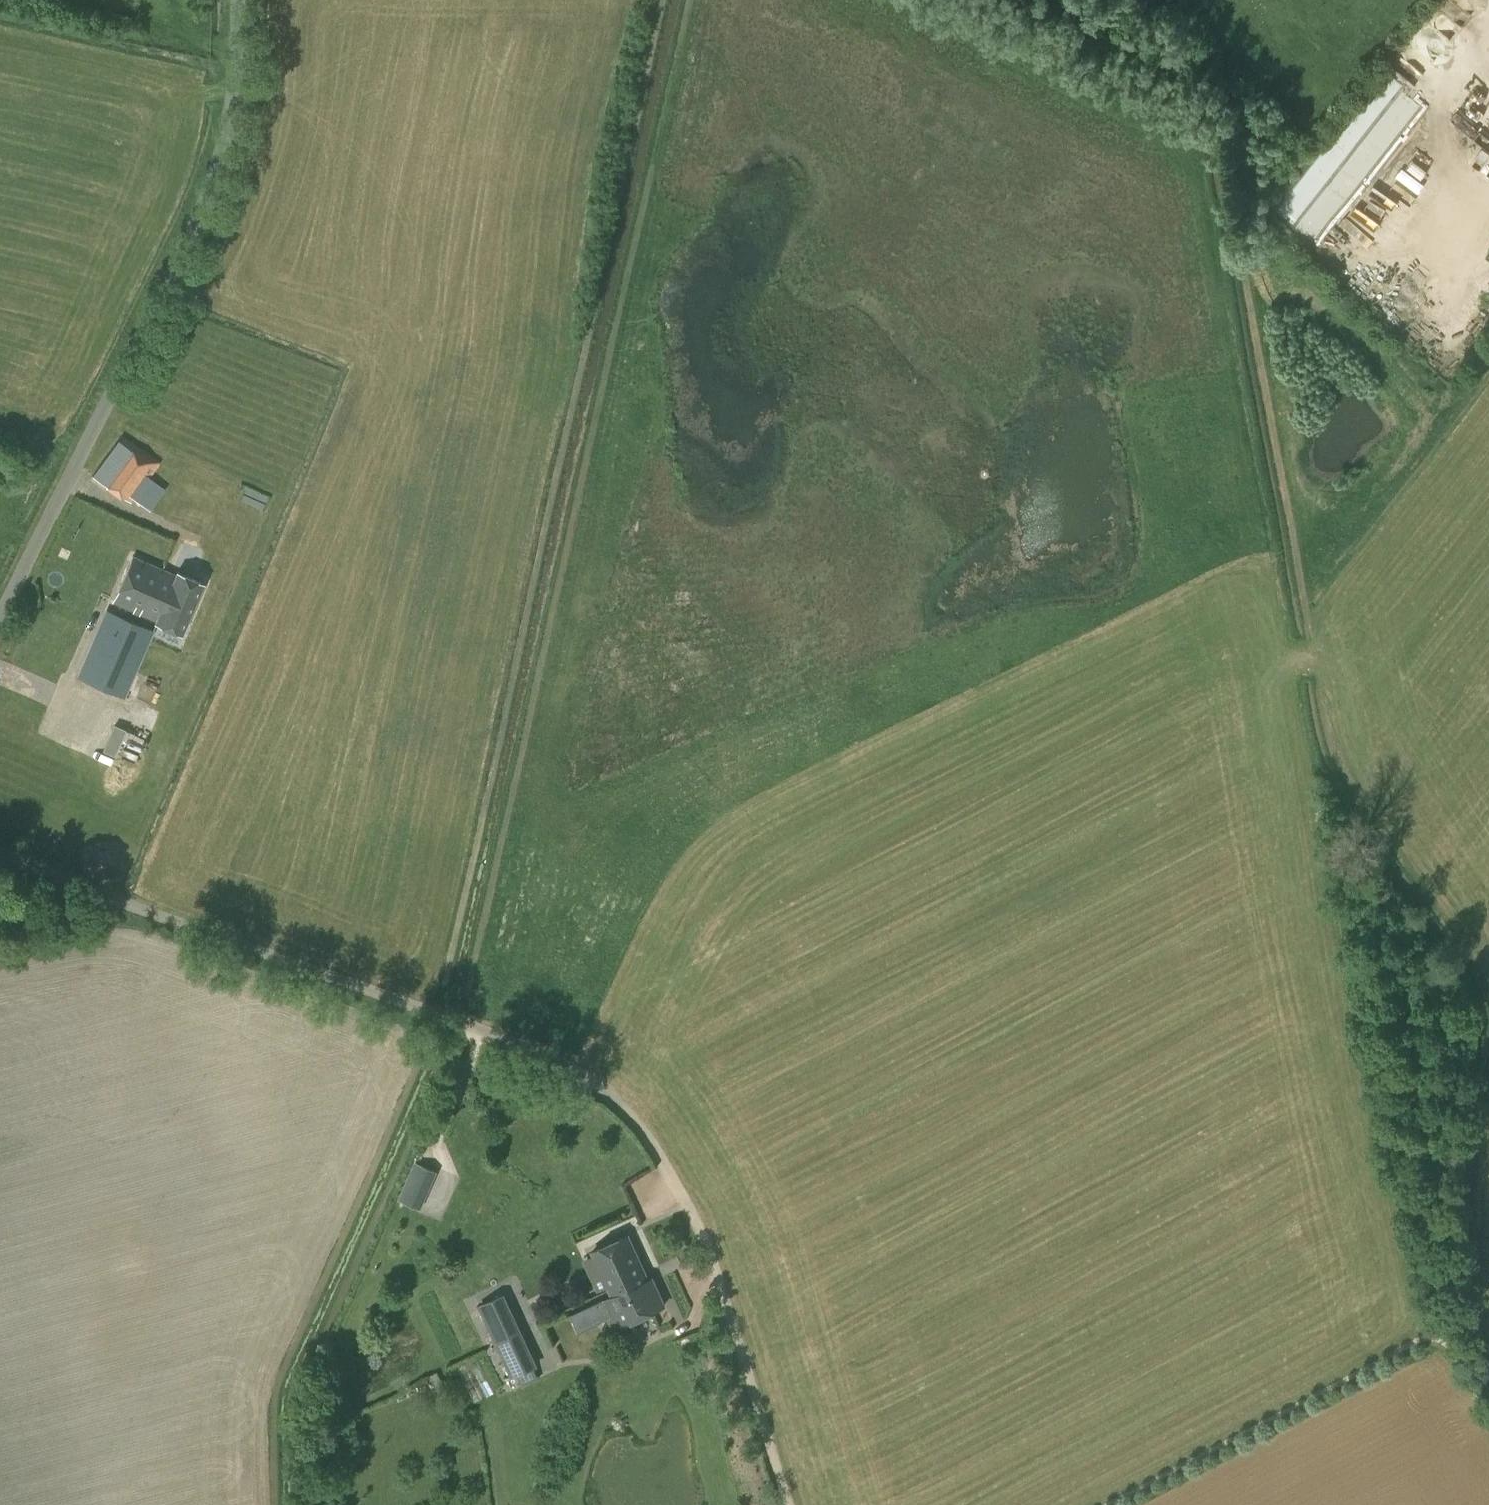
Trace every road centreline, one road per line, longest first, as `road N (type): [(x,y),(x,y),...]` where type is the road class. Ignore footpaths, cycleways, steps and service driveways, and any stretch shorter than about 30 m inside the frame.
road 1 (unclassified): [(790,1504),(693,1214),(649,1140),(609,1099),(526,1046),(0,852)]
road 2 (unclassified): [(0,624),(210,186),(236,80),(241,0)]

